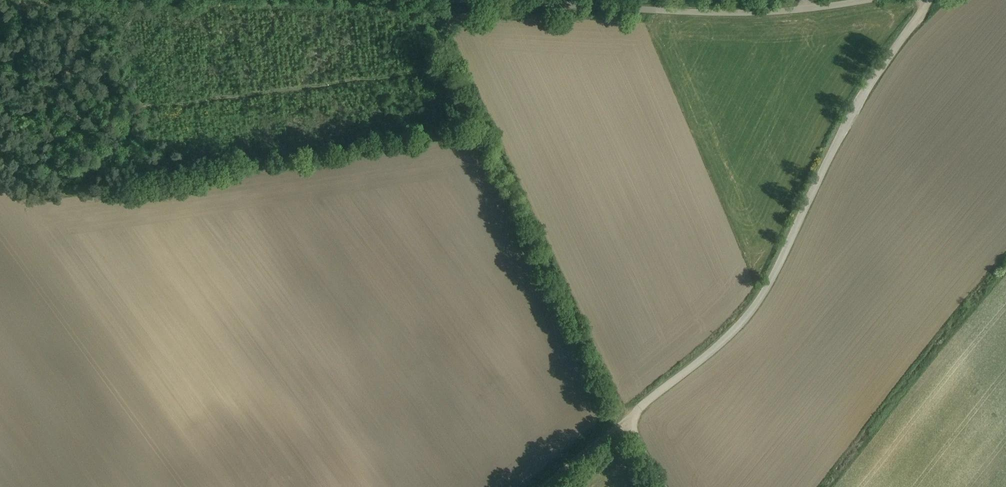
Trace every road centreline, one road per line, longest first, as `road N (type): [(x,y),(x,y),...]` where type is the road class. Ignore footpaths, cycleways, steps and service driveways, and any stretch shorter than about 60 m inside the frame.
road 1 (track): [(930,0),(855,102),(761,297),(717,346),(625,420)]
road 2 (track): [(449,47),(407,73),(84,114),(0,15)]
road 3 (track): [(625,420),(498,139),(425,0)]
road 4 (unclassified): [(884,0),(785,13),(471,0)]
road 5 (track): [(811,486),(1005,246)]

